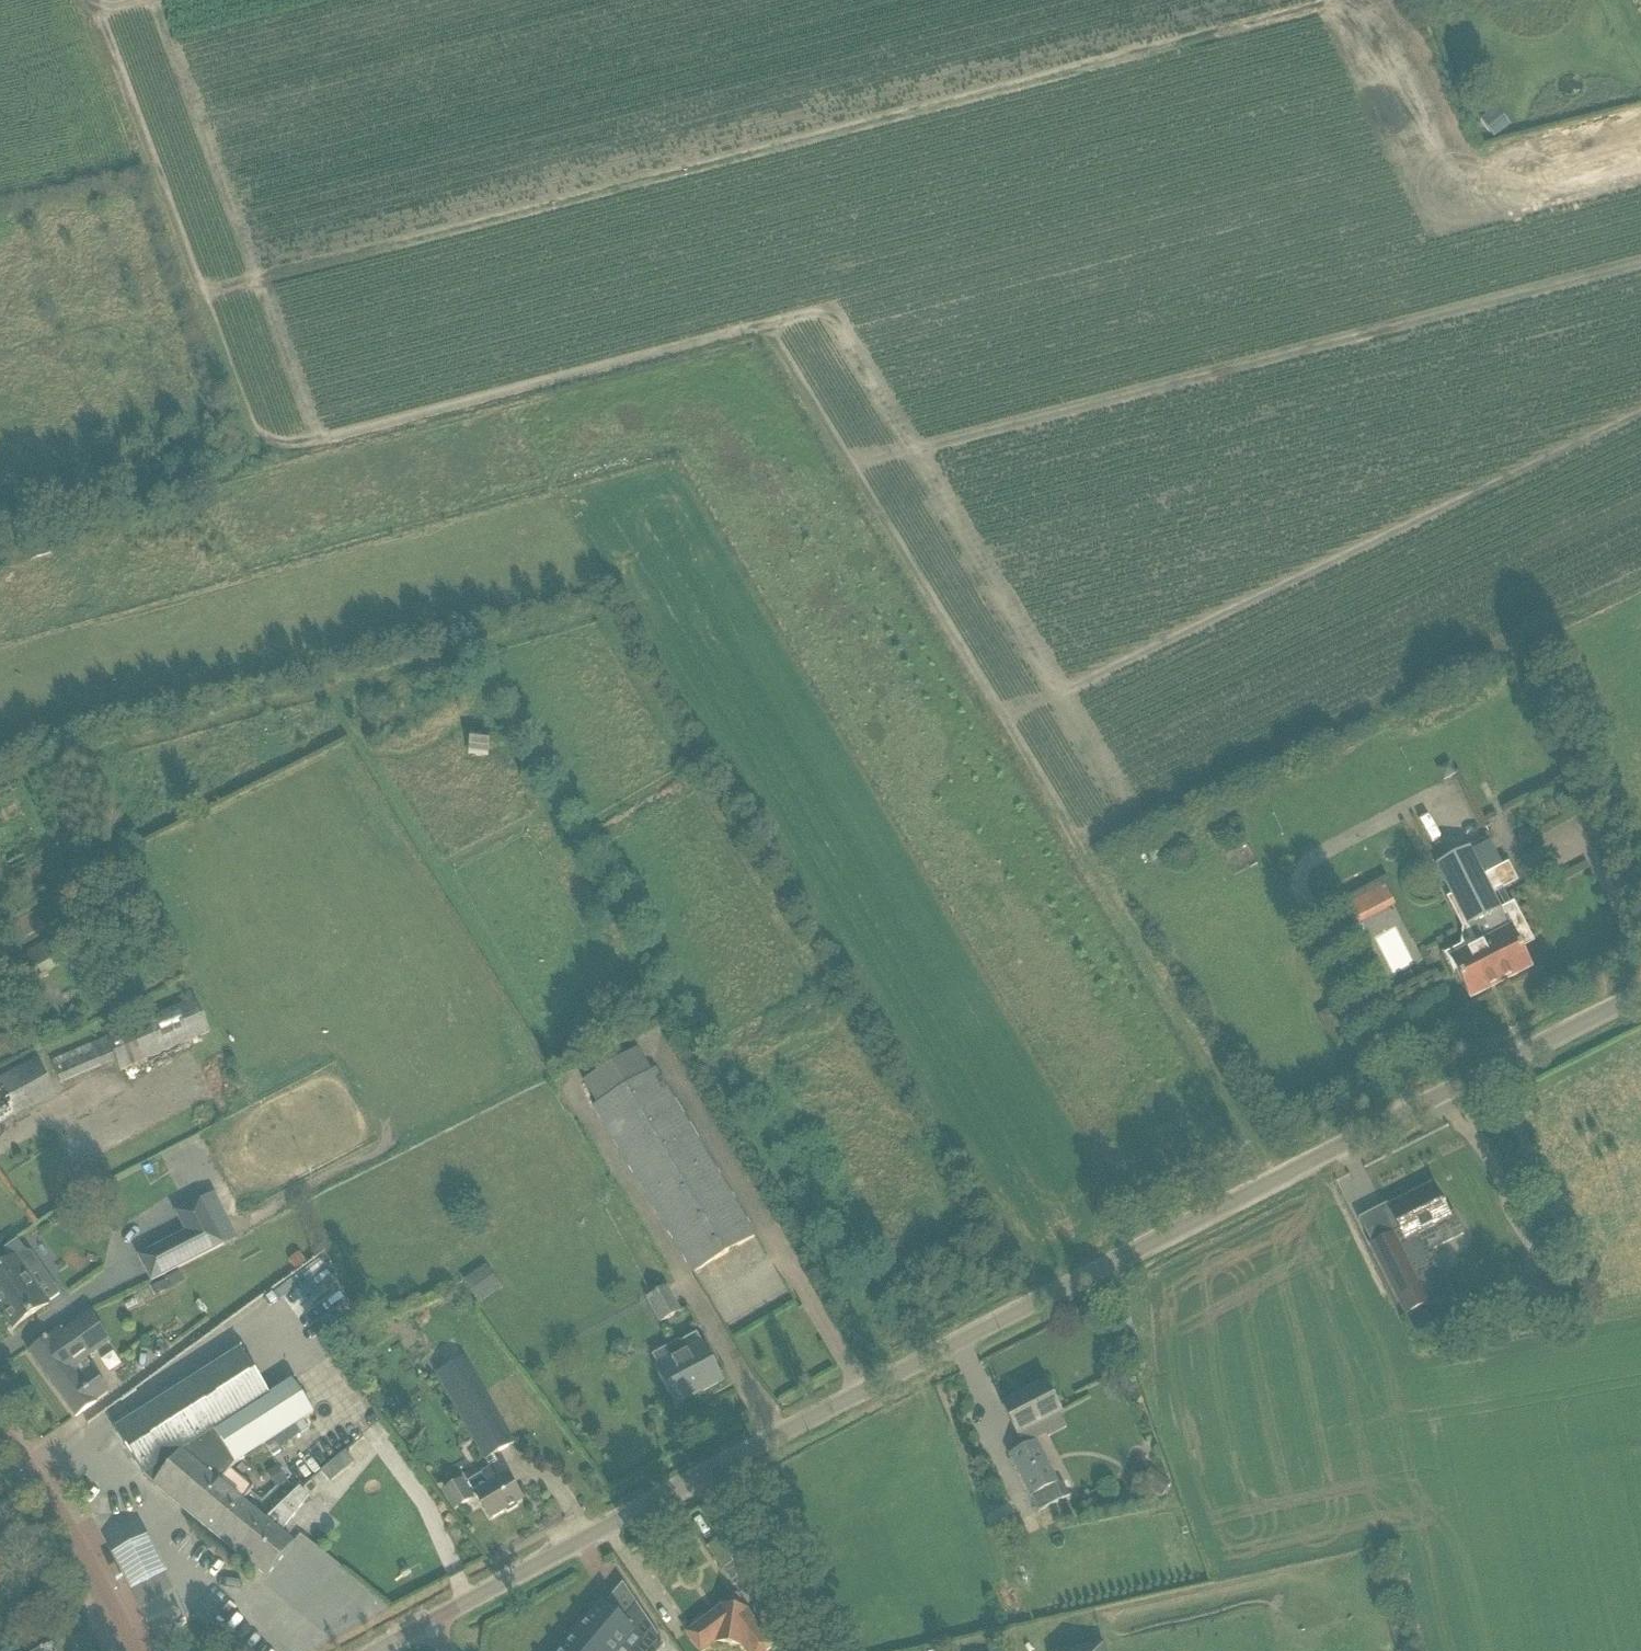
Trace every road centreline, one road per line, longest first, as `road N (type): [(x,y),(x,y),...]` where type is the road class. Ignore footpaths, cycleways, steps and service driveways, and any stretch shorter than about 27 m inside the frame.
road 1 (track): [(1278,1179),(782,355),(747,328),(294,447),(272,442),(244,422),(125,95),(82,0)]
road 2 (unclassified): [(430,1622),(1640,994)]
road 3 (tertiary): [(136,1650),(79,1545),(0,1439)]

